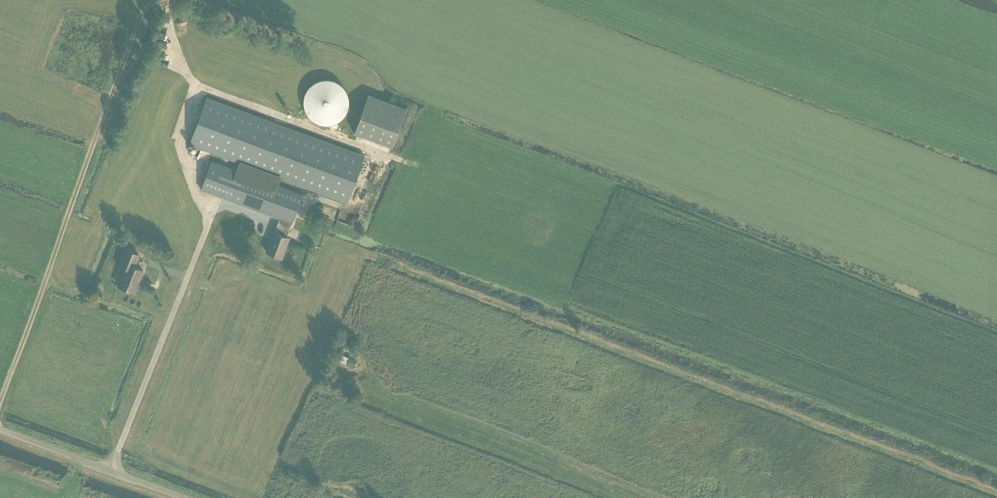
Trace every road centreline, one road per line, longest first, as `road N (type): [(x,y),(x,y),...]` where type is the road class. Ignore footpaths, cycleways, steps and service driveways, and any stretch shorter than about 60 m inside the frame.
road 1 (track): [(0,403),(154,0)]
road 2 (unclassified): [(182,497),(0,431)]

